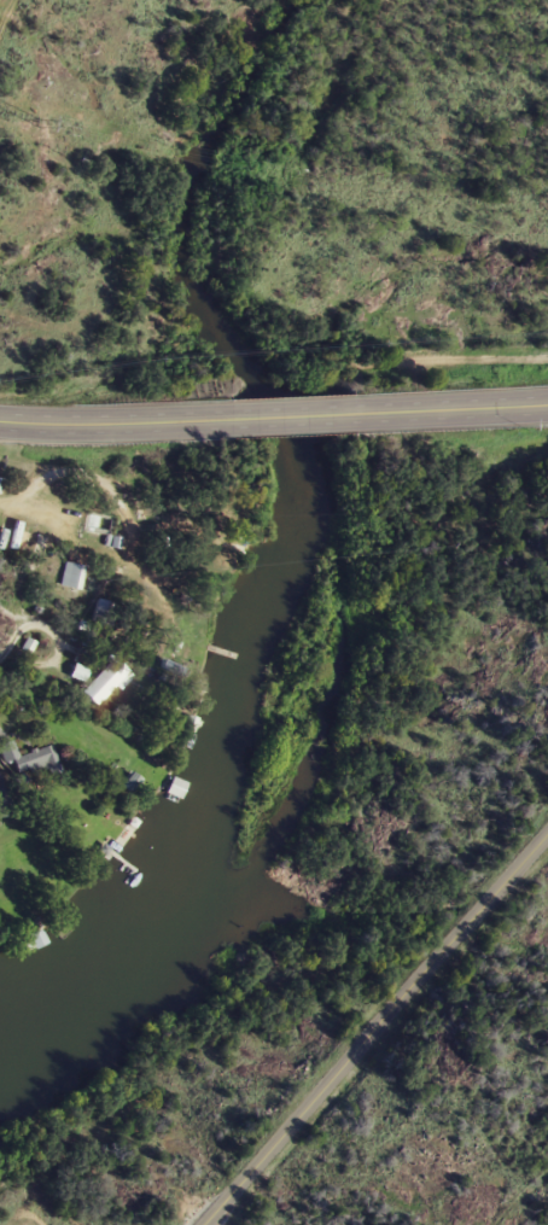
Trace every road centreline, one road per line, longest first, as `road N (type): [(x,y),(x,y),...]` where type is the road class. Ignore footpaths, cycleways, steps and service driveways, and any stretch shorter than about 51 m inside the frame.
road 1 (secondary): [(547,823),(194,1224)]
road 2 (primary): [(235,419),(0,419)]
road 3 (primary): [(547,403),(365,412)]
road 4 (primary): [(365,412),(235,419)]

